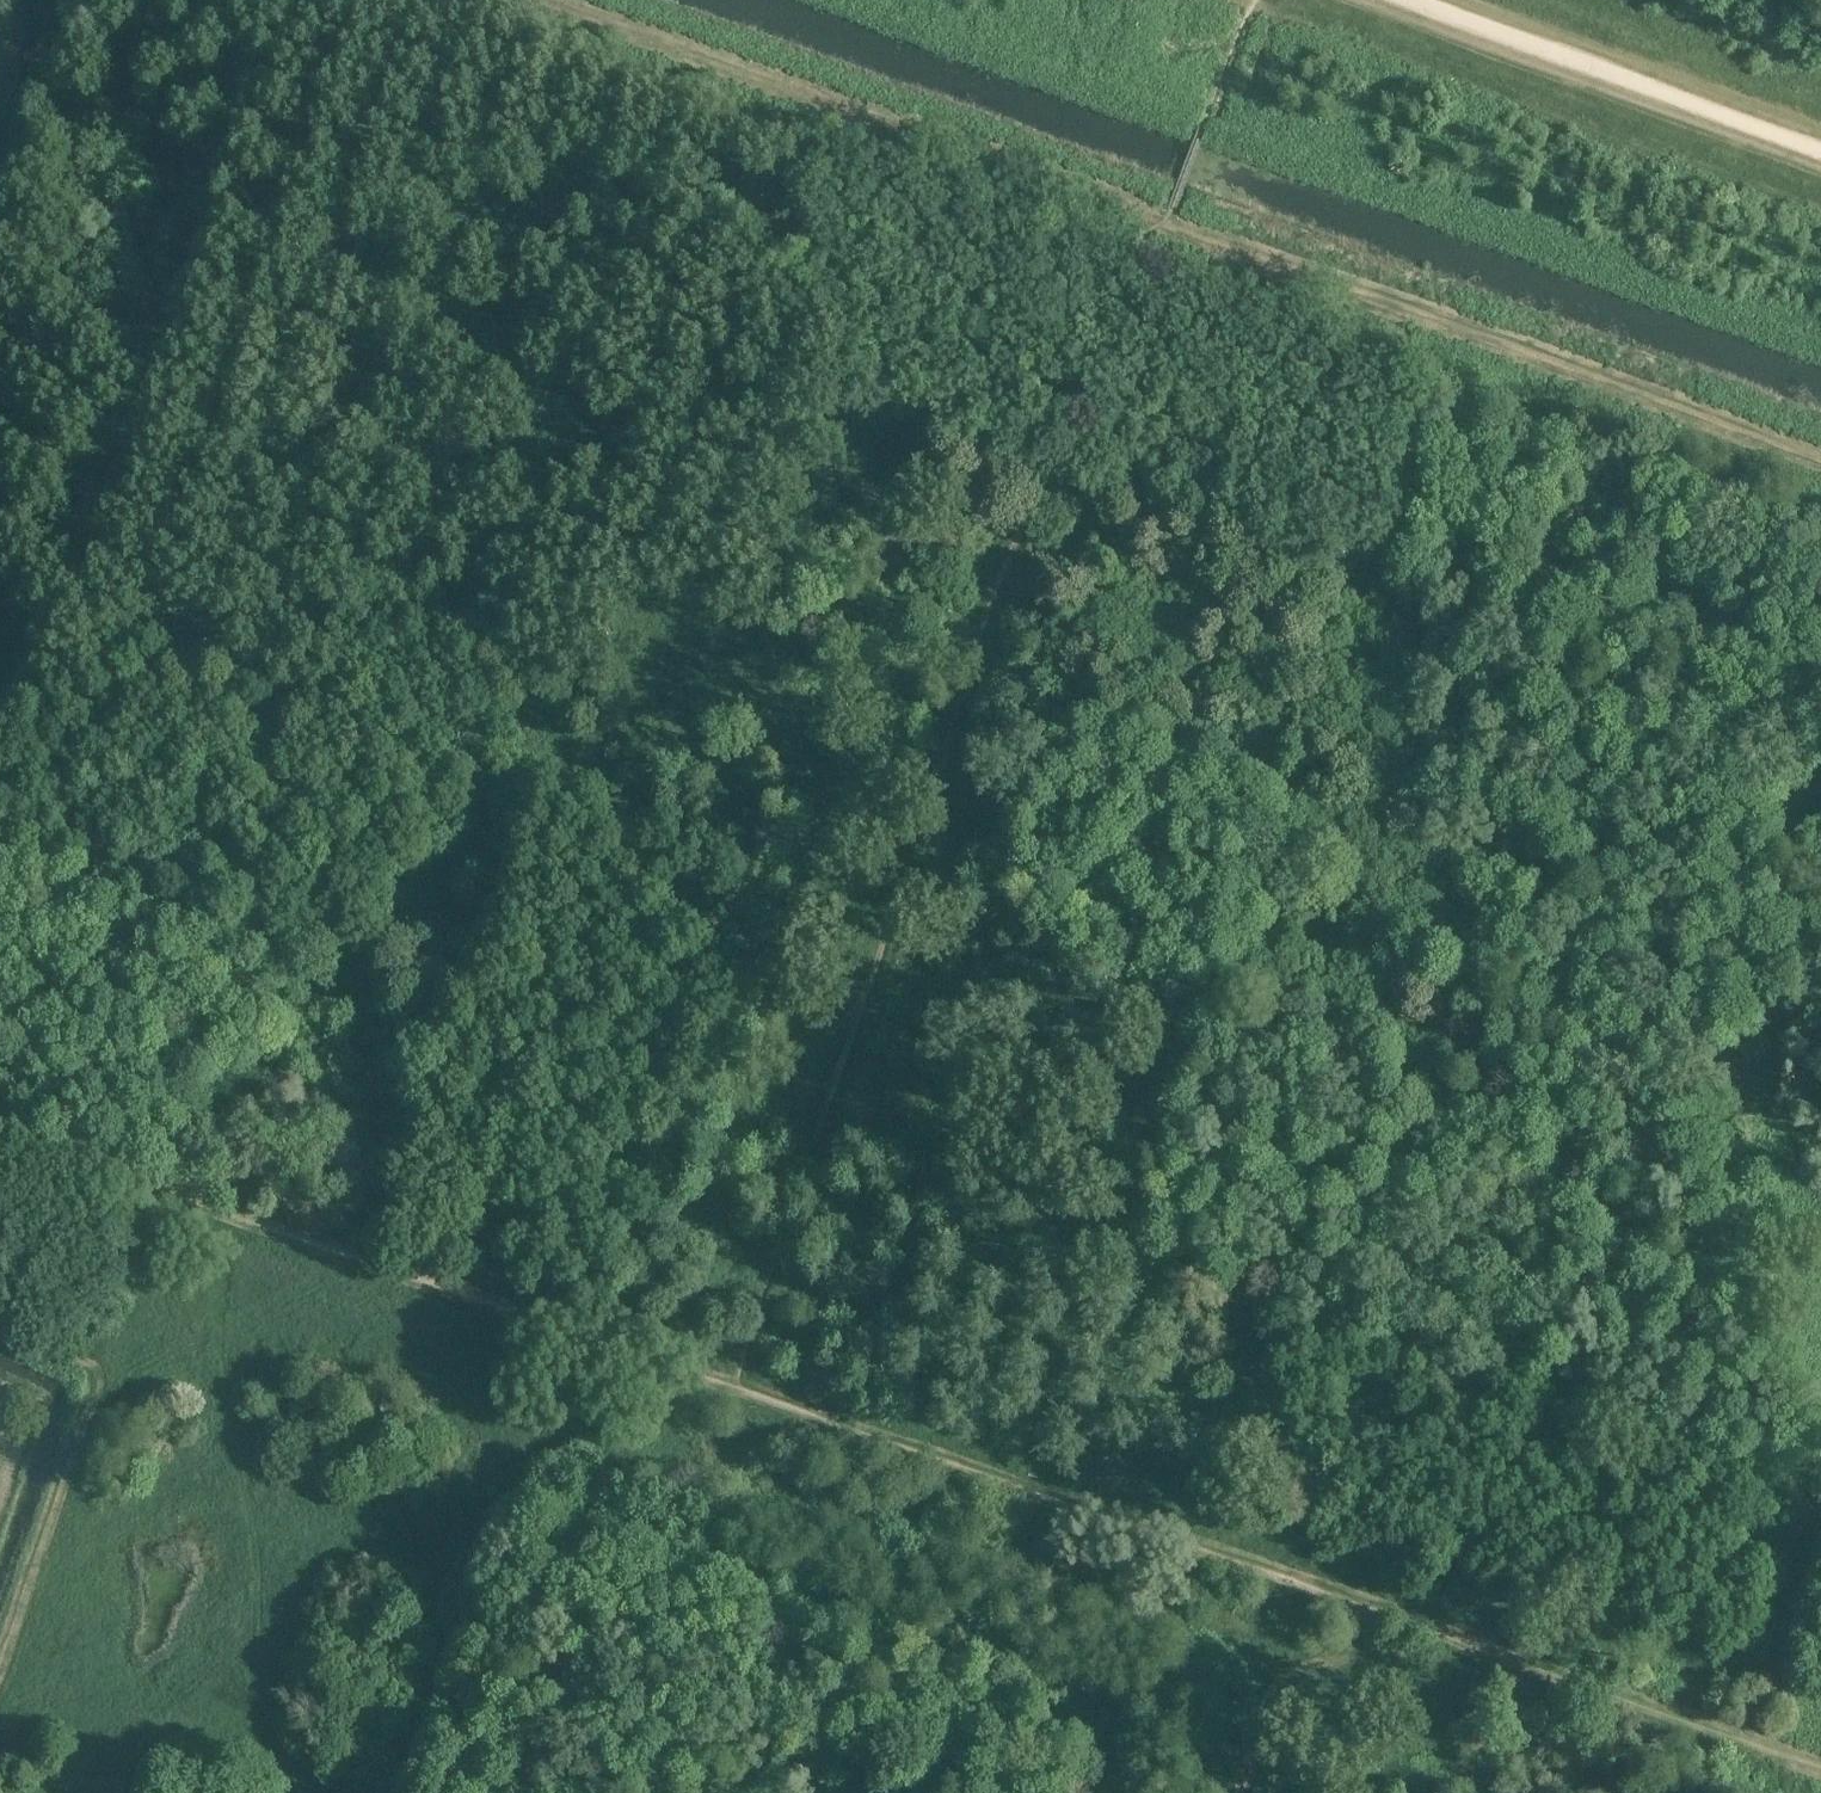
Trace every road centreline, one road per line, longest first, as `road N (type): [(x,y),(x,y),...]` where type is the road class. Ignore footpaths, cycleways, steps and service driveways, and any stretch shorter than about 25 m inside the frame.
road 1 (track): [(1820,152),(1402,0)]
road 2 (track): [(1243,1792),(1279,1682),(1346,1668),(1392,1676),(1479,1646)]

